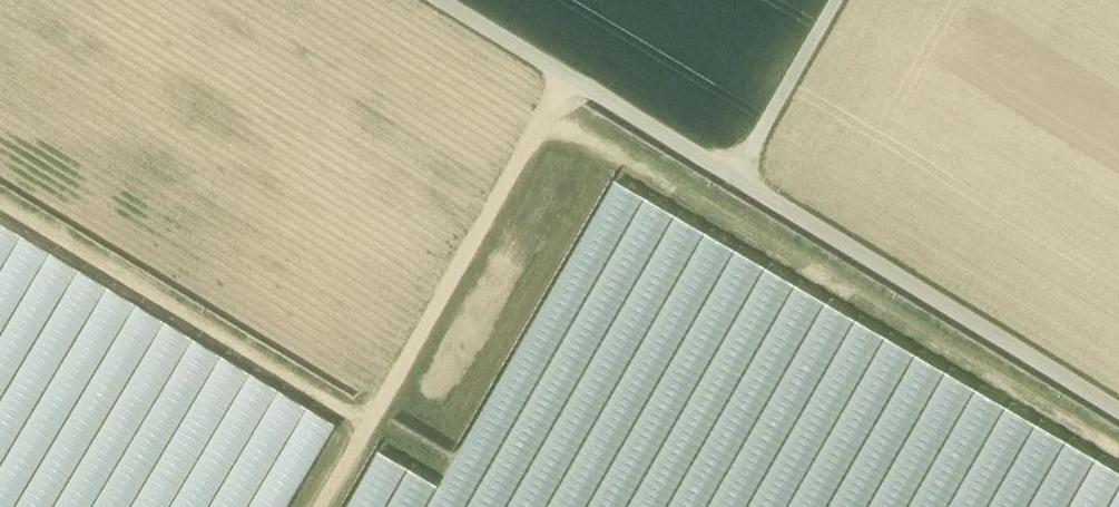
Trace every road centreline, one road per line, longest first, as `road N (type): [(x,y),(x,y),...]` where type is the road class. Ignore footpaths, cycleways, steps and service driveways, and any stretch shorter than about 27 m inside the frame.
road 1 (track): [(315,506),(571,79)]
road 2 (track): [(736,176),(1118,410)]
road 3 (track): [(438,0),(736,176)]
road 4 (track): [(736,176),(838,0)]

